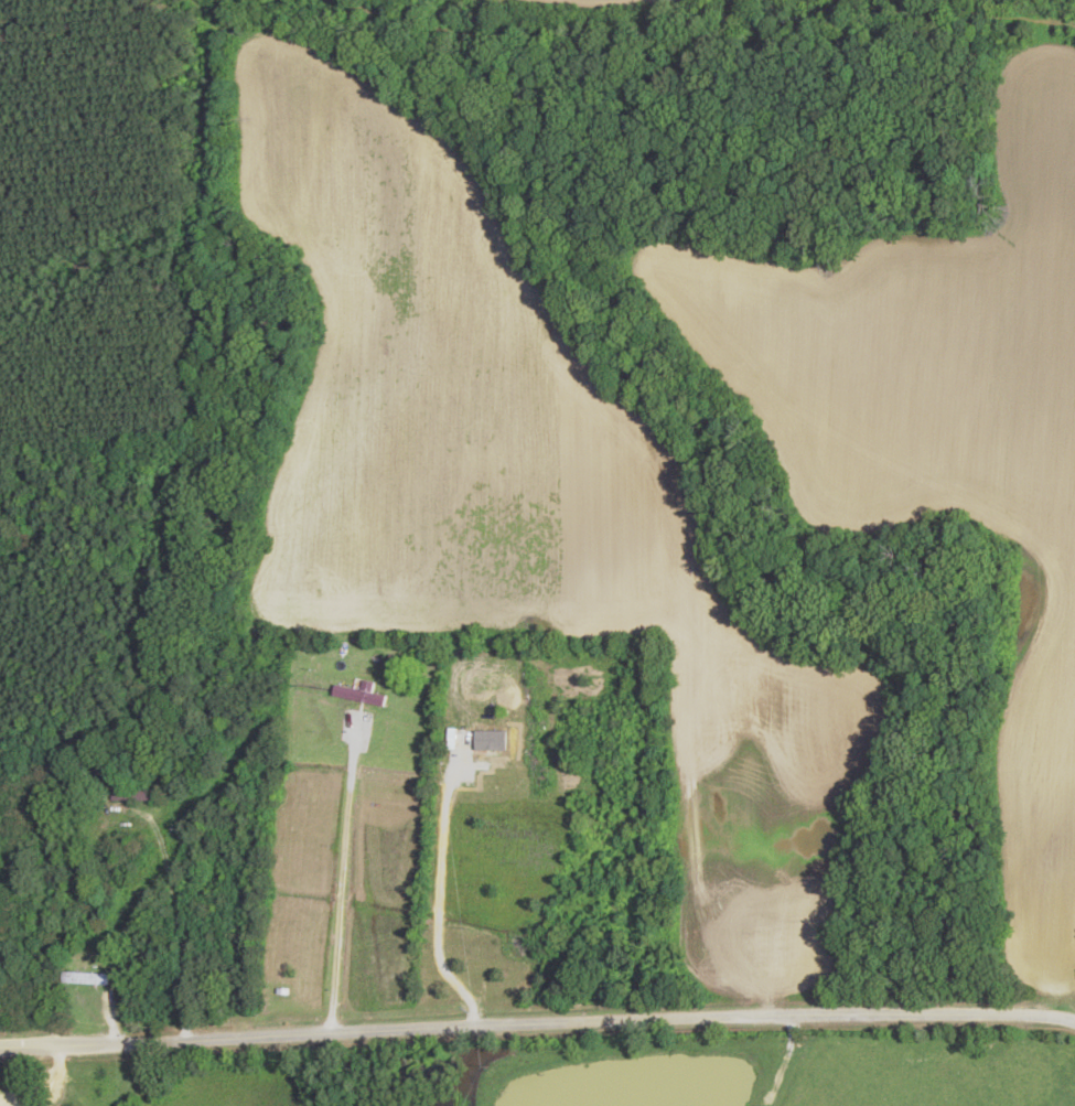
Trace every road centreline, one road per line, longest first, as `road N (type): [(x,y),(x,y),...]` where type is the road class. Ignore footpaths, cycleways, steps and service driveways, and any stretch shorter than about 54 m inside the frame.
road 1 (residential): [(1074,1023),(1051,1014),(764,1013),(0,1048)]

